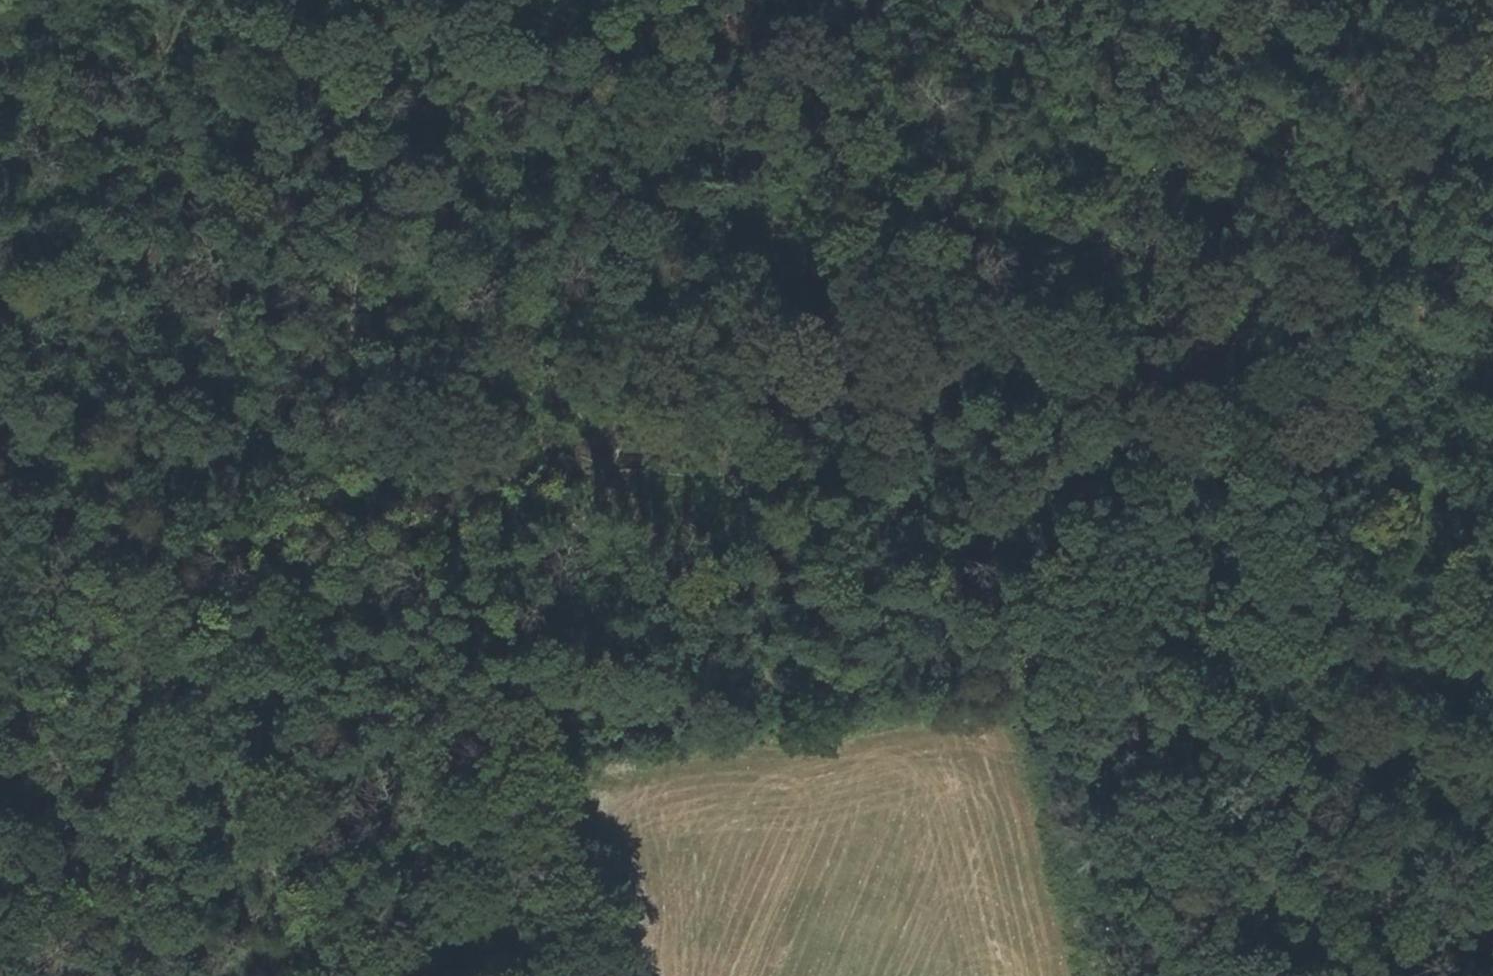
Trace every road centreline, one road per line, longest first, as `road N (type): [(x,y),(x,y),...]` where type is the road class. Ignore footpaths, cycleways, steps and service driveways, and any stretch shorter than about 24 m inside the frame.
road 1 (track): [(1394,476),(1417,554),(1423,632),(1406,812),(1353,975)]
road 2 (track): [(1492,308),(1179,0)]

